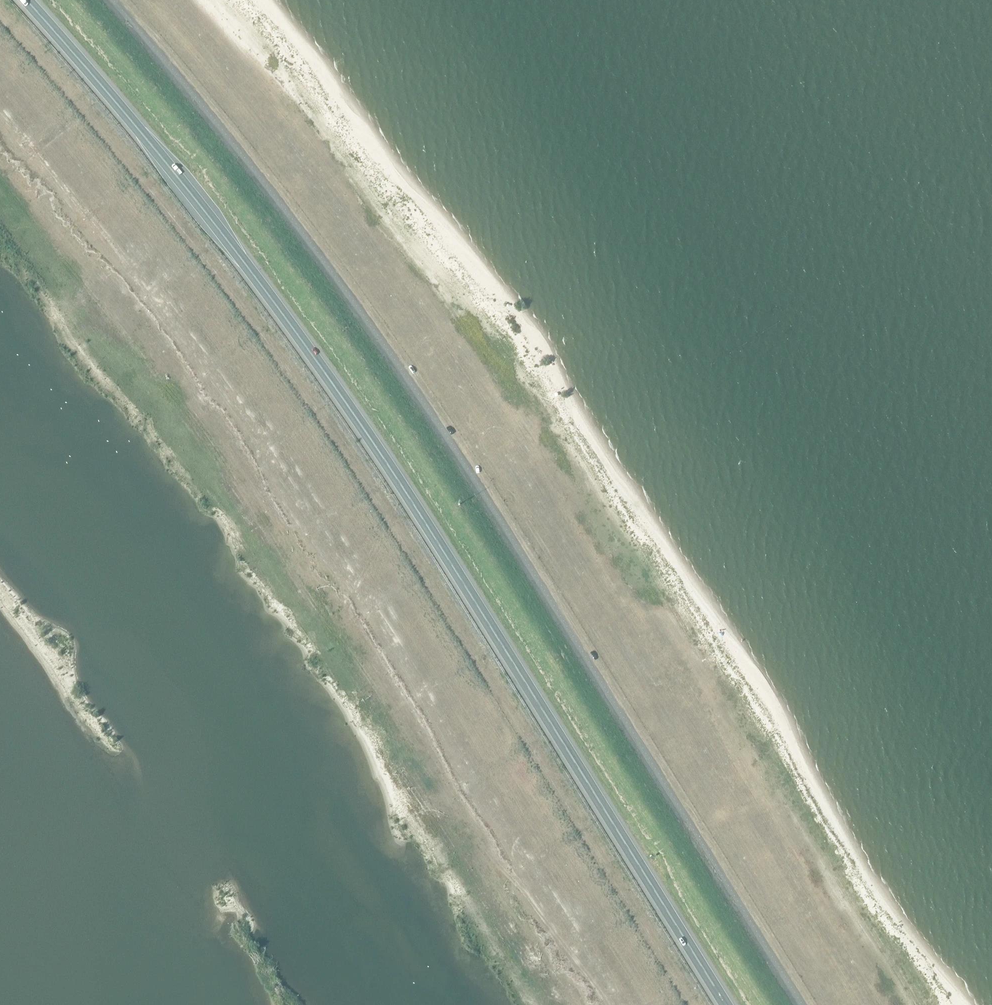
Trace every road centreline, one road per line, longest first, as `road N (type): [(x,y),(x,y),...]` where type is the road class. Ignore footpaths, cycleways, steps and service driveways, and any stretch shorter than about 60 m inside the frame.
road 1 (trunk): [(726,1004),(341,396),(220,230),(27,0)]

